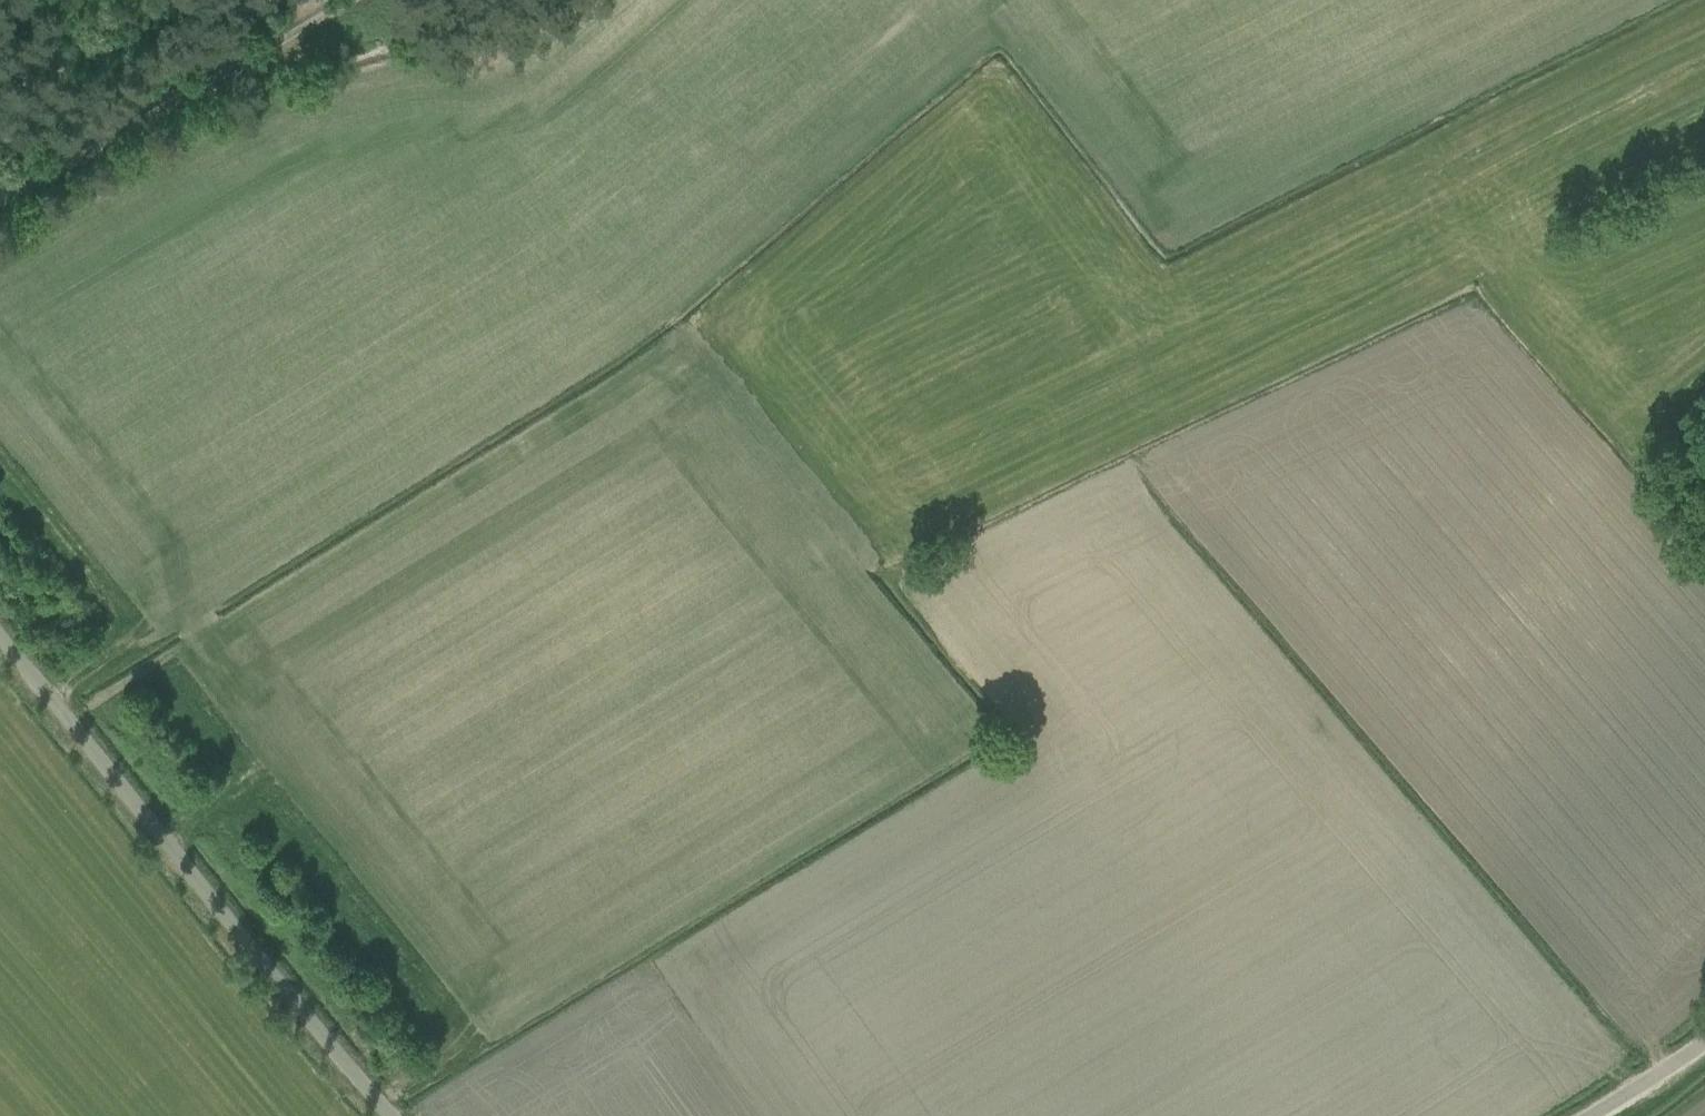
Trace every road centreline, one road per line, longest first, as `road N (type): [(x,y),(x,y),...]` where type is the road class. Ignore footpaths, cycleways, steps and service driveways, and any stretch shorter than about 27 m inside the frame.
road 1 (unclassified): [(390,1115),(0,641)]
road 2 (track): [(354,0),(0,208)]
road 3 (unclassified): [(1584,1115),(1704,1040)]

